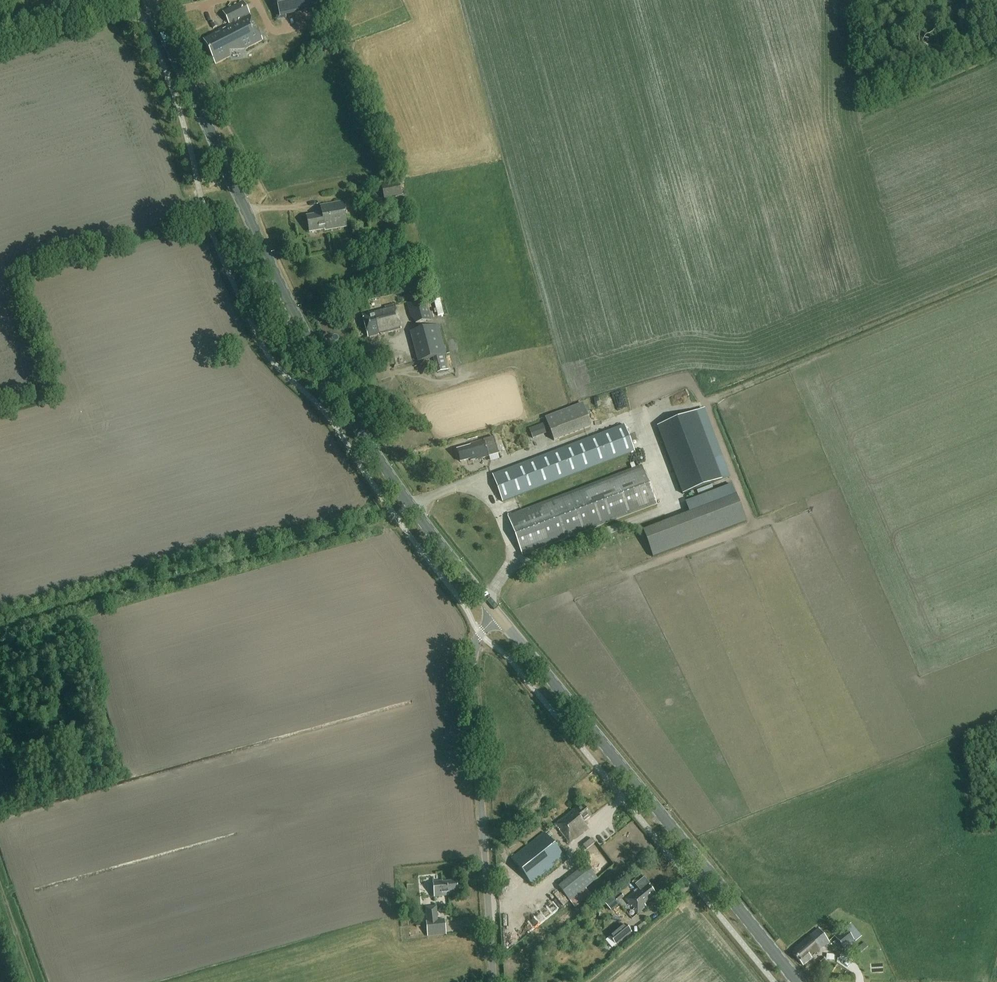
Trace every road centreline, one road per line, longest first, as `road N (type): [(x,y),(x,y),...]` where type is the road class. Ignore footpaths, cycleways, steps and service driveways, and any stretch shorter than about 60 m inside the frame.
road 1 (secondary): [(497,616),(413,509),(321,363),(150,0)]
road 2 (secondary): [(797,981),(497,616)]
road 3 (unclassified): [(494,981),(472,669),(480,635),(497,616)]
road 4 (track): [(723,396),(996,283)]

